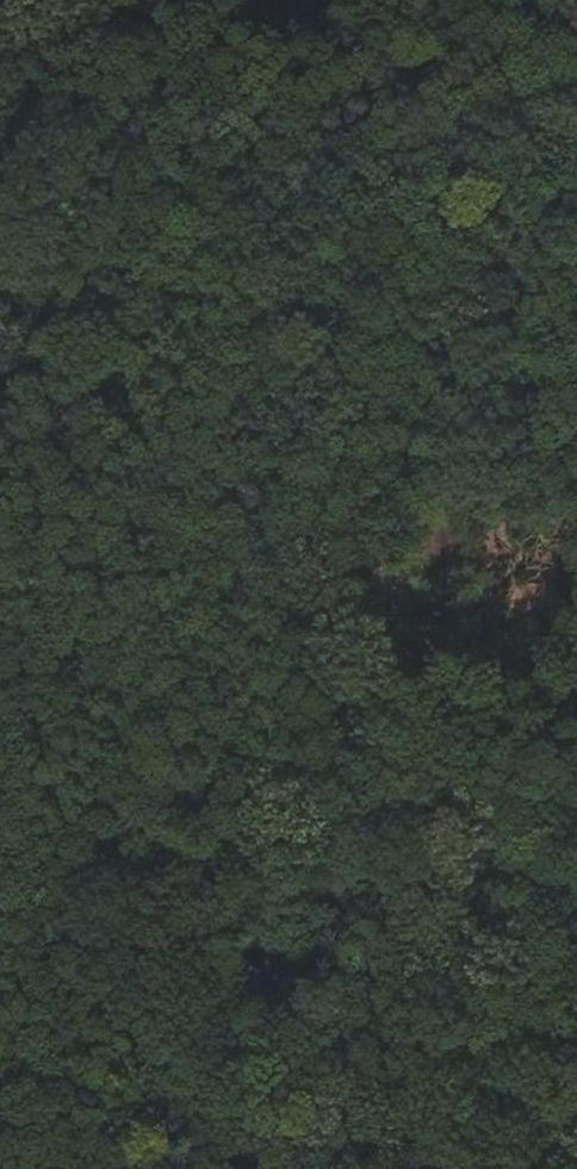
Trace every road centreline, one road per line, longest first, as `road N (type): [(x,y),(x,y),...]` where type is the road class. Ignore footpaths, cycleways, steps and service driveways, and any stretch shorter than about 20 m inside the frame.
road 1 (track): [(380,1168),(472,410),(576,206)]
road 2 (track): [(500,1168),(0,1051)]
road 3 (track): [(0,51),(139,0)]

